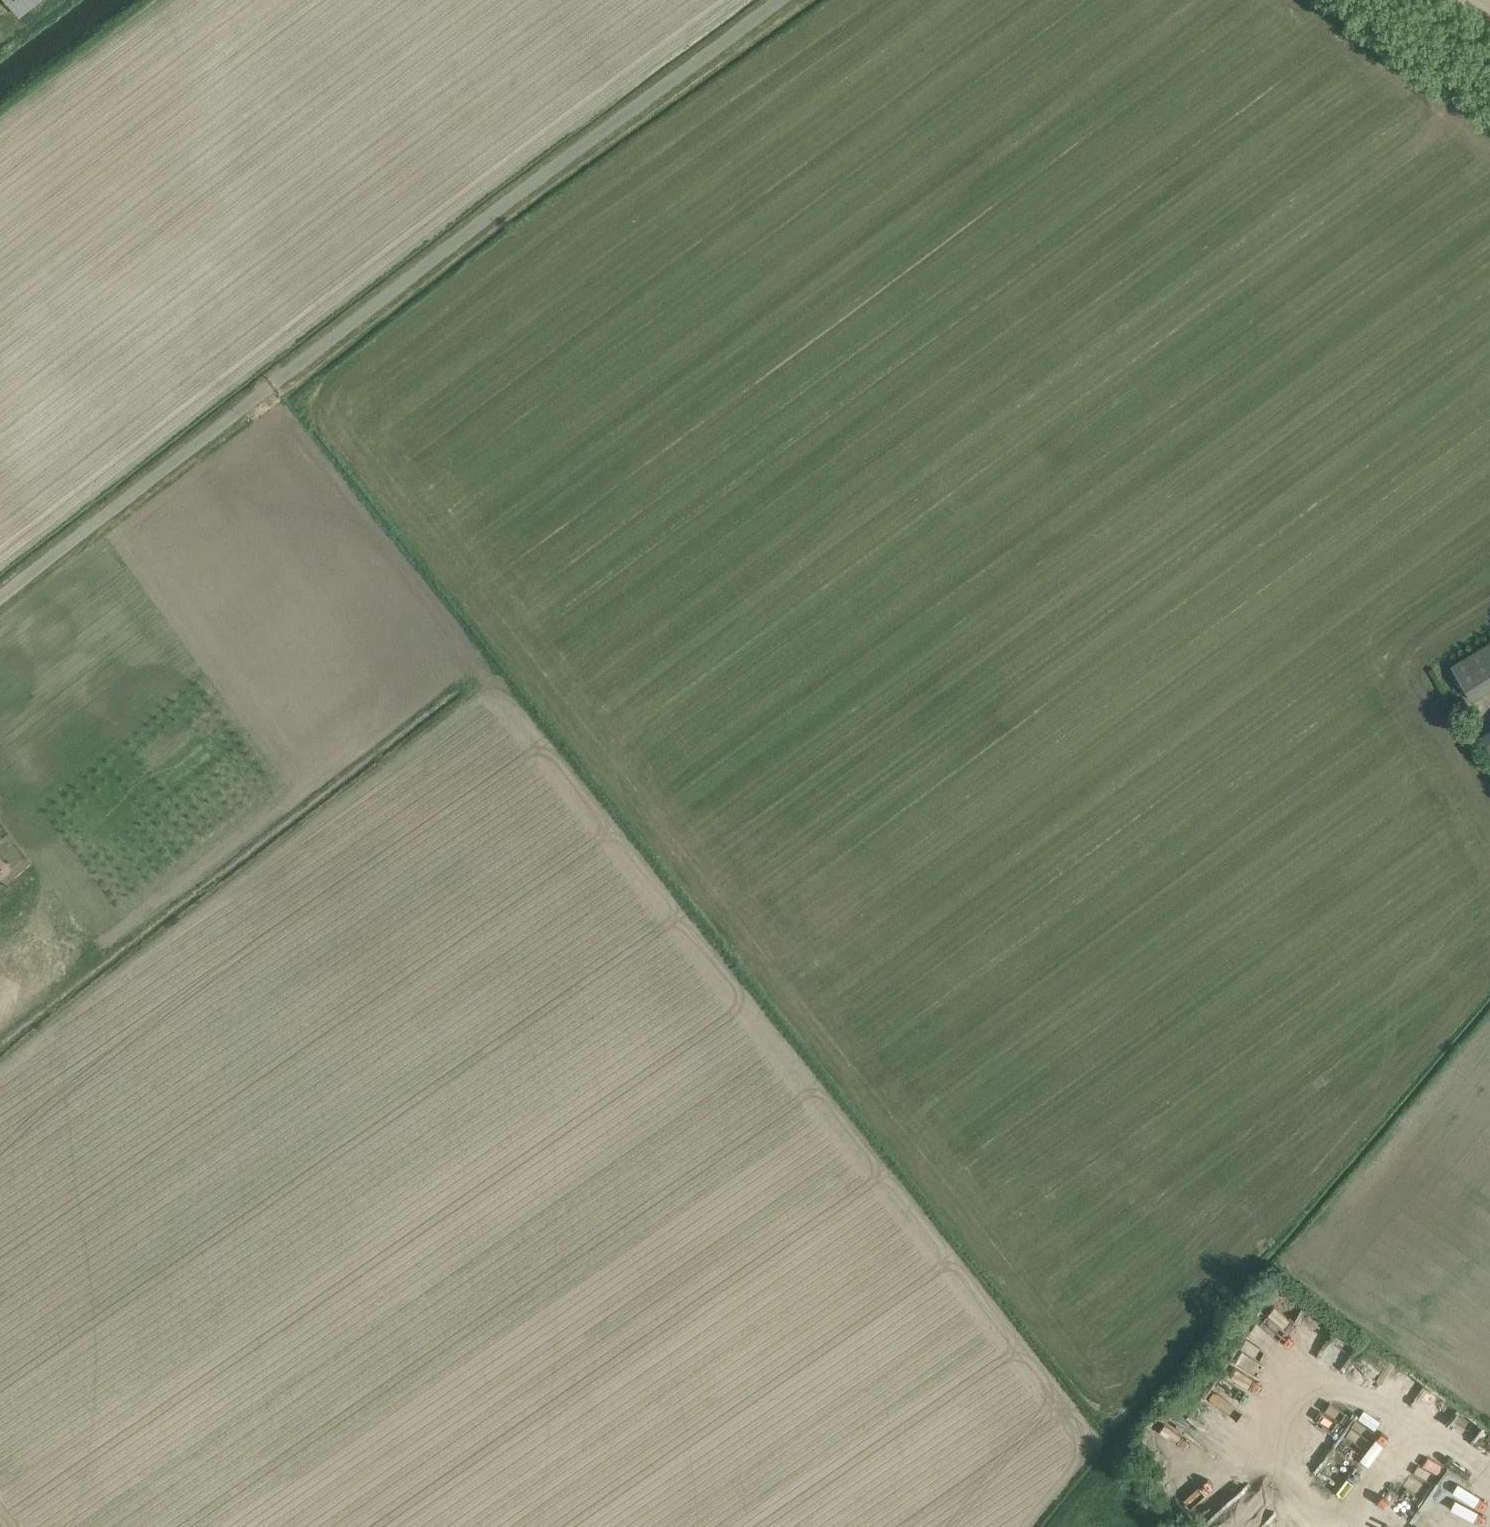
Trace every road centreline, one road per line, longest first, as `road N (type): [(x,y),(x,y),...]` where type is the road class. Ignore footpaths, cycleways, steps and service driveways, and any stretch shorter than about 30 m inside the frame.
road 1 (track): [(0,602),(781,0)]

